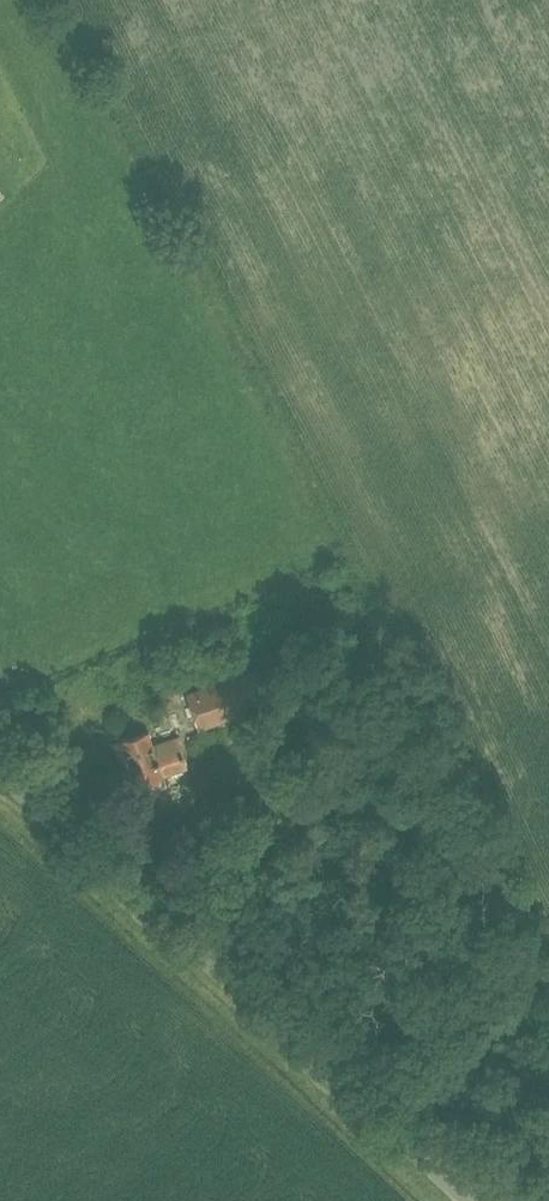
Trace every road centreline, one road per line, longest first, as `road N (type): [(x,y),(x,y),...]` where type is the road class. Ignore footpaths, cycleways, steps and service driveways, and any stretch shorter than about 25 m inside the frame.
road 1 (tertiary): [(479,1200),(0,767)]

